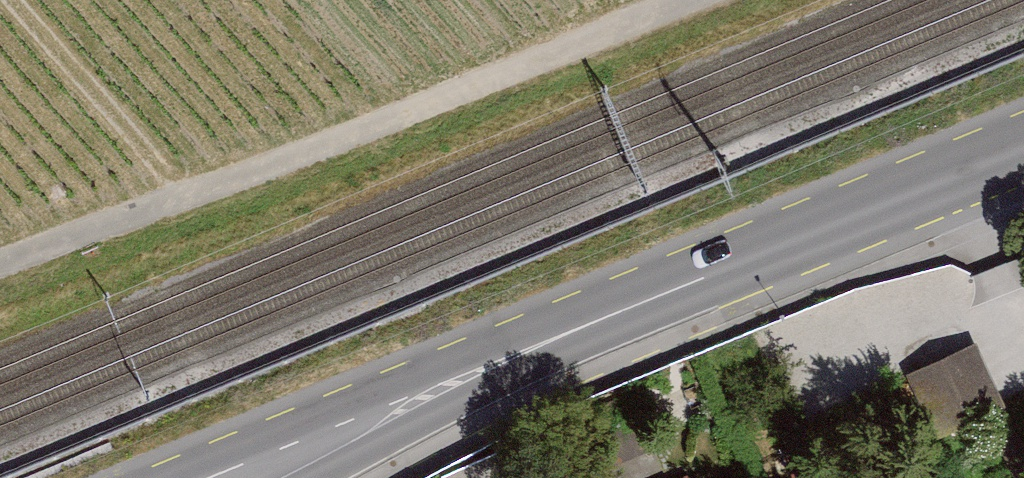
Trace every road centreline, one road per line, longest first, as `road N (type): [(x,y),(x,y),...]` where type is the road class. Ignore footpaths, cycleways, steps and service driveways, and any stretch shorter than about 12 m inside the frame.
road 1 (primary): [(201,477),(1023,145)]
road 2 (track): [(0,266),(678,0)]

